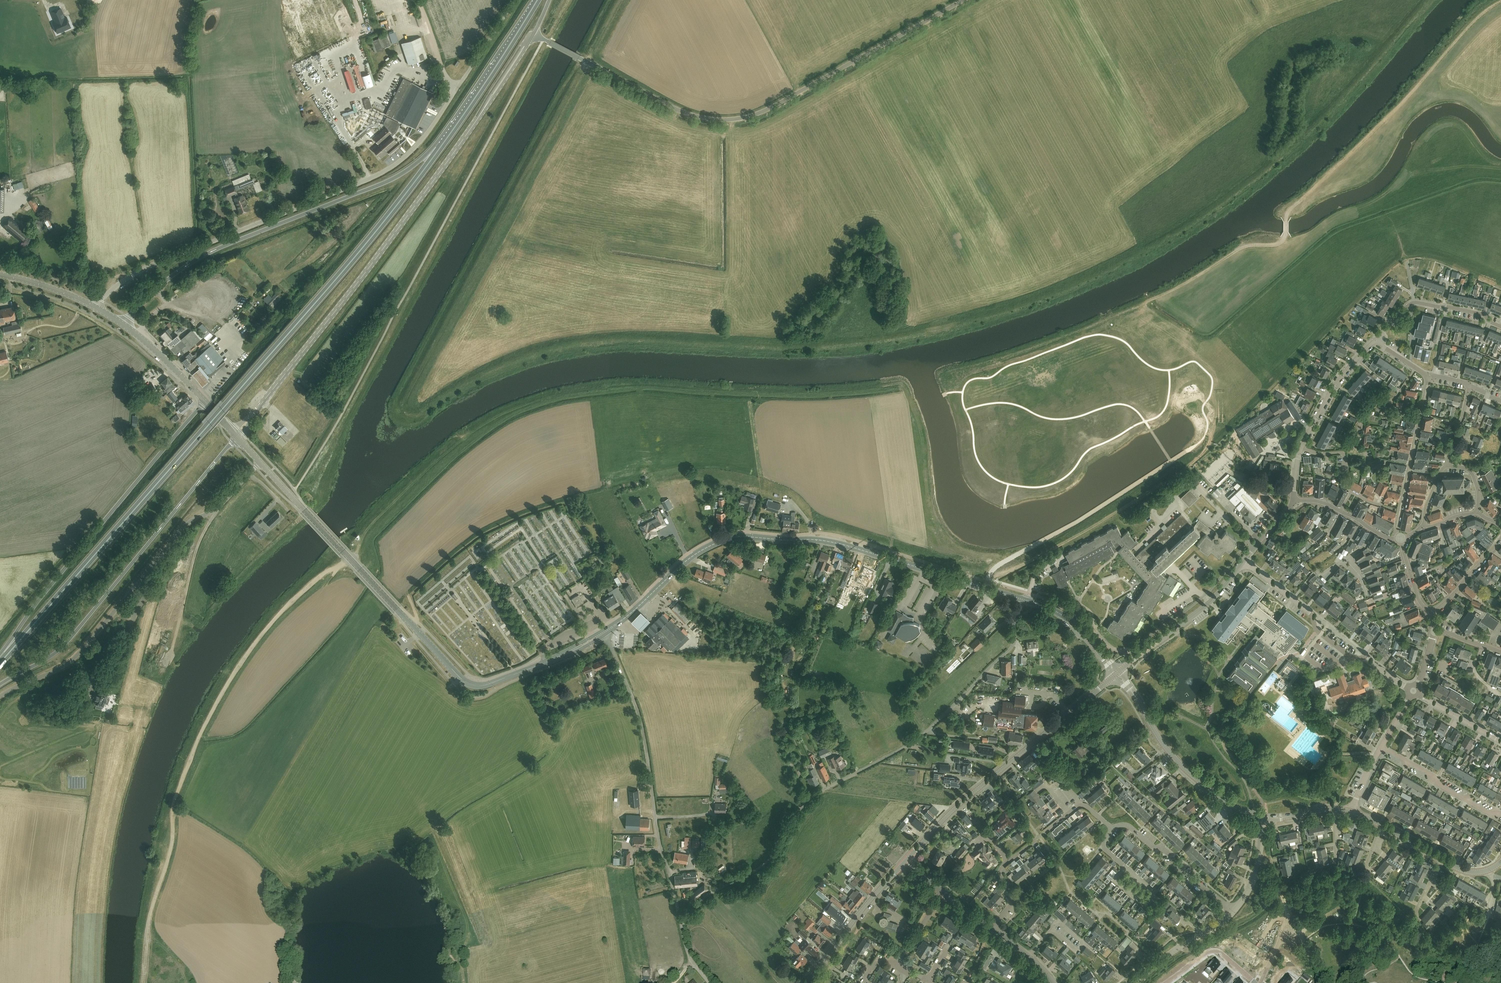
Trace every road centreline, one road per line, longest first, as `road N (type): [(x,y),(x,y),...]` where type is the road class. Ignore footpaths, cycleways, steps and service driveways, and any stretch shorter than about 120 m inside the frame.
road 1 (trunk): [(0,662),(339,276),(439,148)]
road 2 (unclassified): [(95,308),(142,269),(398,162),(427,134),(514,0)]
road 3 (unclassified): [(680,921),(771,858),(809,799),(927,731),(1012,647),(1025,600)]
road 4 (secondary): [(604,633),(694,555),(735,537),(828,541),(1025,600)]
road 5 (unclassified): [(579,58),(692,115),(731,121),(763,114),(967,0)]
road 6 (secondary): [(237,436),(486,105)]
road 7 (trunk): [(439,148),(397,177),(200,258),(122,325)]
road 8 (unclassified): [(0,696),(78,654),(185,524),(220,506),(260,462)]
road 9 (trunk): [(0,684),(60,650),(237,436)]
road 10 (trunk): [(206,402),(33,606),(0,658)]
road 11 (unclassified): [(680,921),(641,721),(604,633)]
road 12 (secondary): [(454,671),(260,462)]
road 13 (secondary): [(905,862),(940,822),(1117,674)]
road 14 (residential): [(1413,691),(1367,659),(1351,658),(1243,561)]
road 15 (residential): [(1293,500),(1297,459),(1315,418),(1375,340)]
road 16 (trunk): [(439,148),(537,0)]
road 17 (residential): [(991,930),(1010,902),(1000,869),(1080,804)]
road 18 (residential): [(1117,674),(1198,612),(1243,561)]
road 19 (track): [(465,982),(463,950),(475,923),(438,822)]
road 20 (residential): [(1400,538),(1429,374)]
road 21 (tertiary): [(1222,799),(1173,758),(1117,674)]
road 22 (secondary): [(454,671),(482,686),(604,633)]
road 23 (secondary): [(806,982),(905,862)]
road 24 (residential): [(1234,910),(1129,826),(1113,829)]
road 25 (track): [(166,665),(209,524)]
road 26 (residential): [(1375,340),(1414,302),(1485,315),(1500,327)]
road 27 (residential): [(1500,813),(1486,812),(1381,746)]
road 28 (unclassified): [(1329,982),(1278,887),(1255,874)]
road 29 (residential): [(1132,982),(1234,910)]
road 30 (secondary): [(1117,674),(1071,621),(1025,600)]

